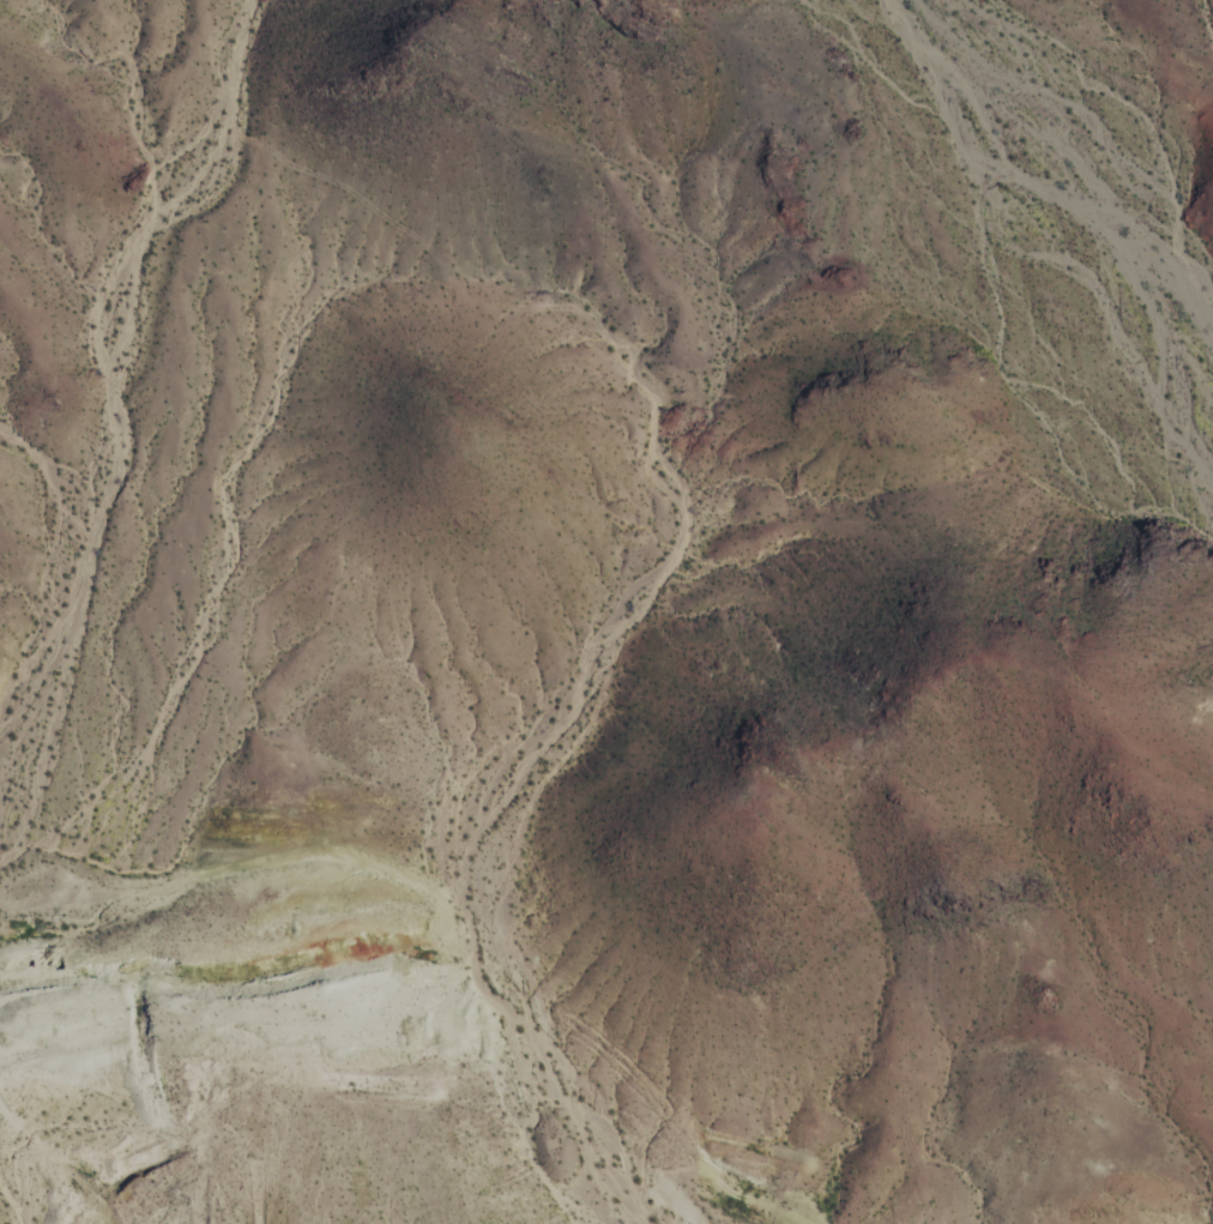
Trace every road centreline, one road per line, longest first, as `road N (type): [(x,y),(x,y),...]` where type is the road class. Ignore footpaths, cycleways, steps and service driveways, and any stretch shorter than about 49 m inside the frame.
road 1 (track): [(0,848),(109,519),(152,330),(156,229),(177,164),(227,74),(247,0)]
road 2 (track): [(654,1223),(485,924)]

